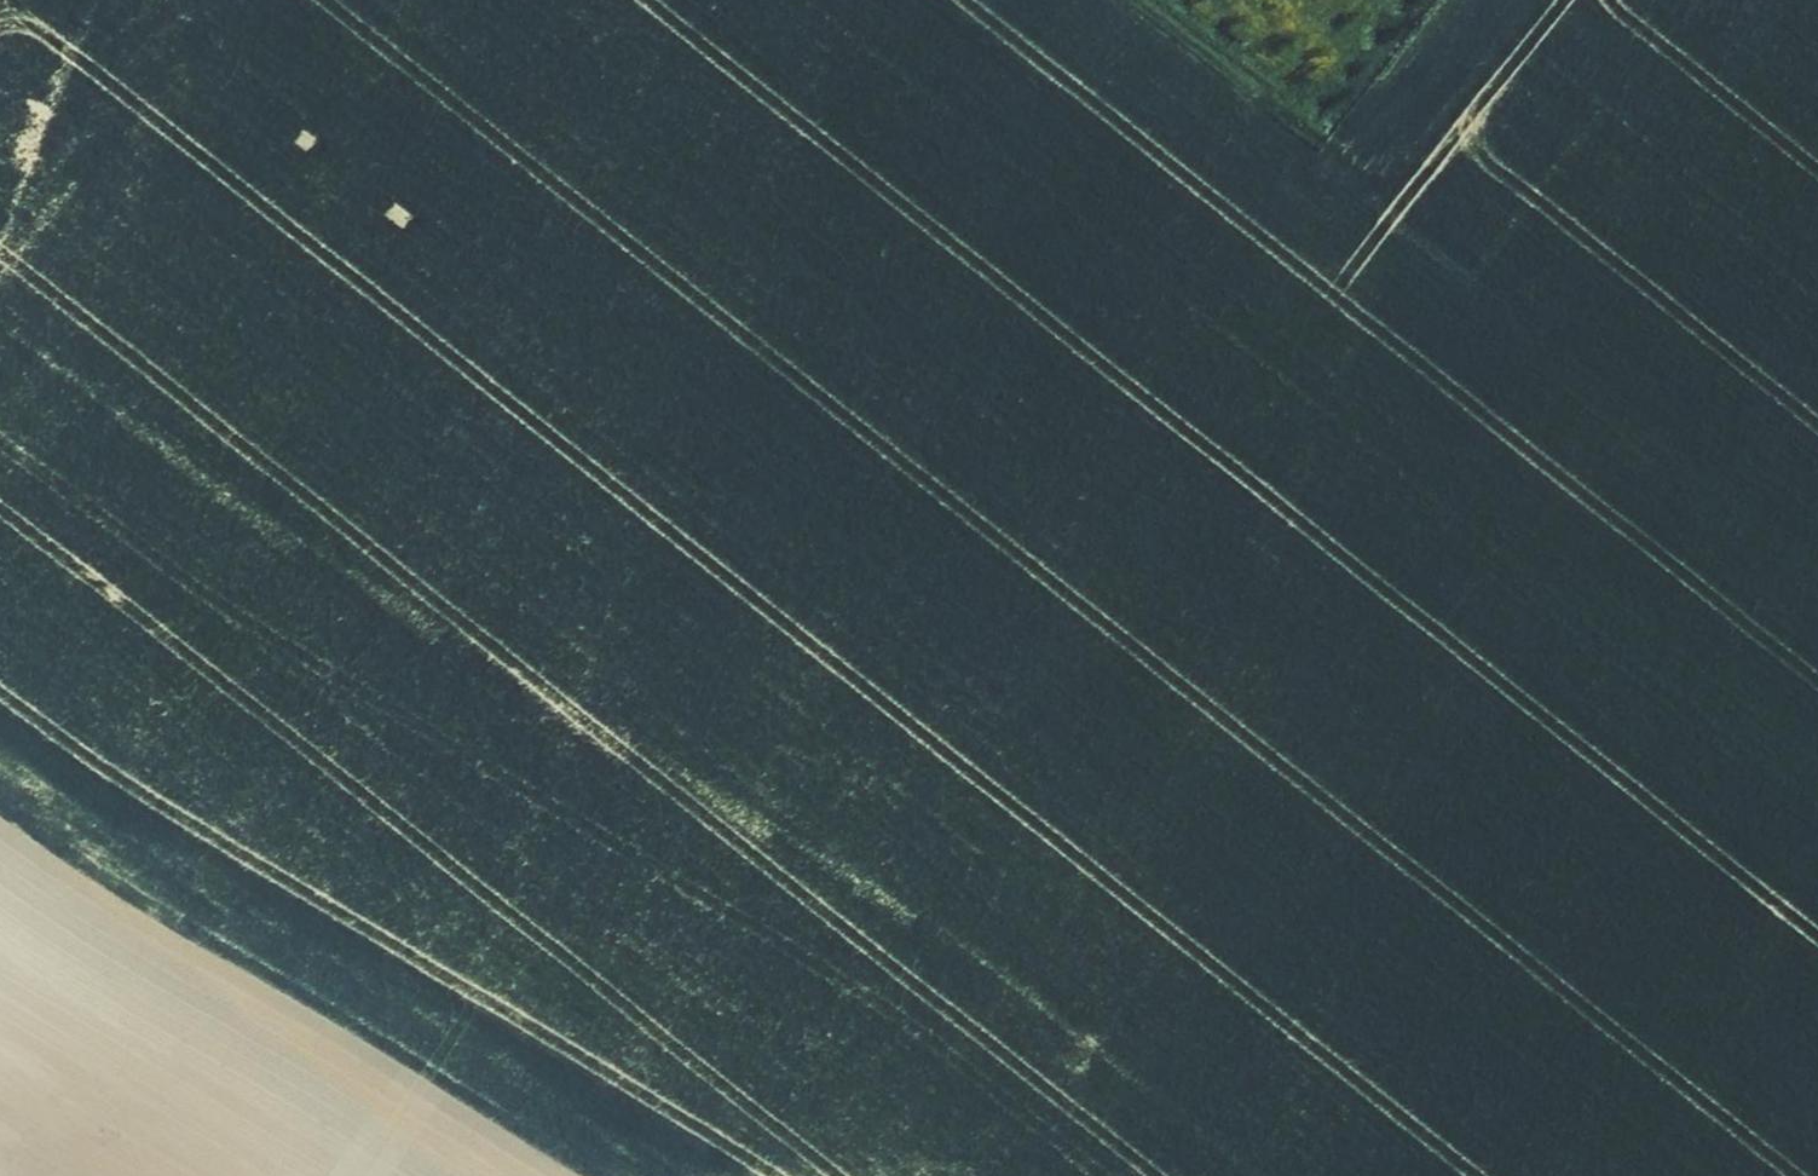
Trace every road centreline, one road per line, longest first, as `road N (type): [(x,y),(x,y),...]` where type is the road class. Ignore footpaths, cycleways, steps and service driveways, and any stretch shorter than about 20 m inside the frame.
road 1 (track): [(0,787),(494,1175)]

